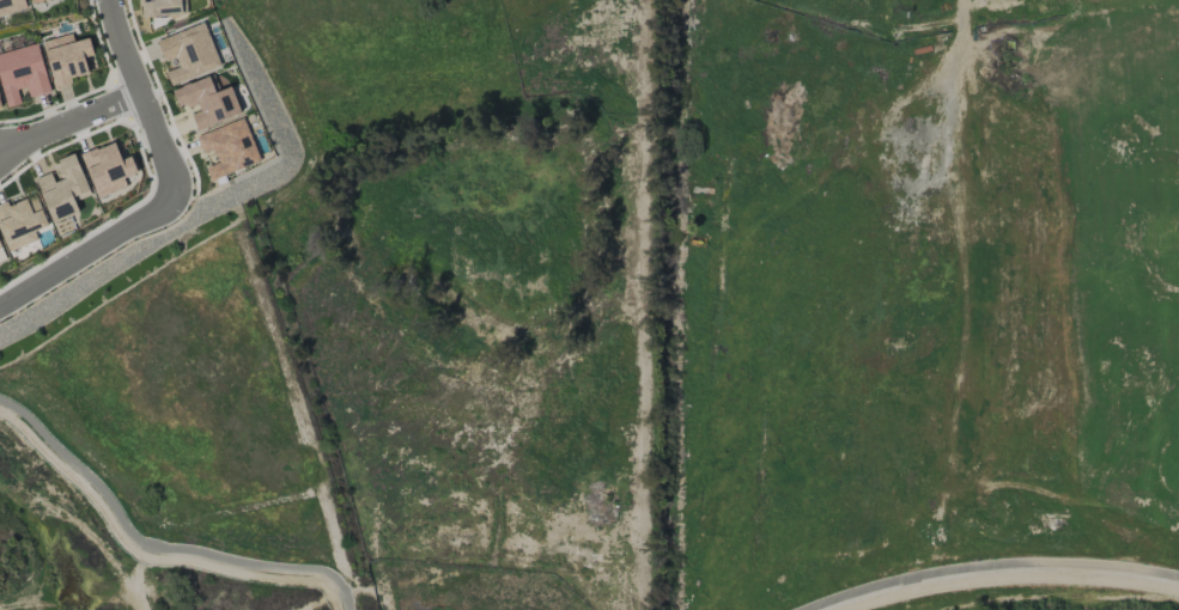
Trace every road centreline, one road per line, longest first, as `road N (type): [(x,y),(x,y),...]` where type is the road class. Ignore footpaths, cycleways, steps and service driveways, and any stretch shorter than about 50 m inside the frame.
road 1 (residential): [(172,187),(162,211),(0,305)]
road 2 (residential): [(108,0),(172,187)]
road 3 (residential): [(138,92),(0,148)]

